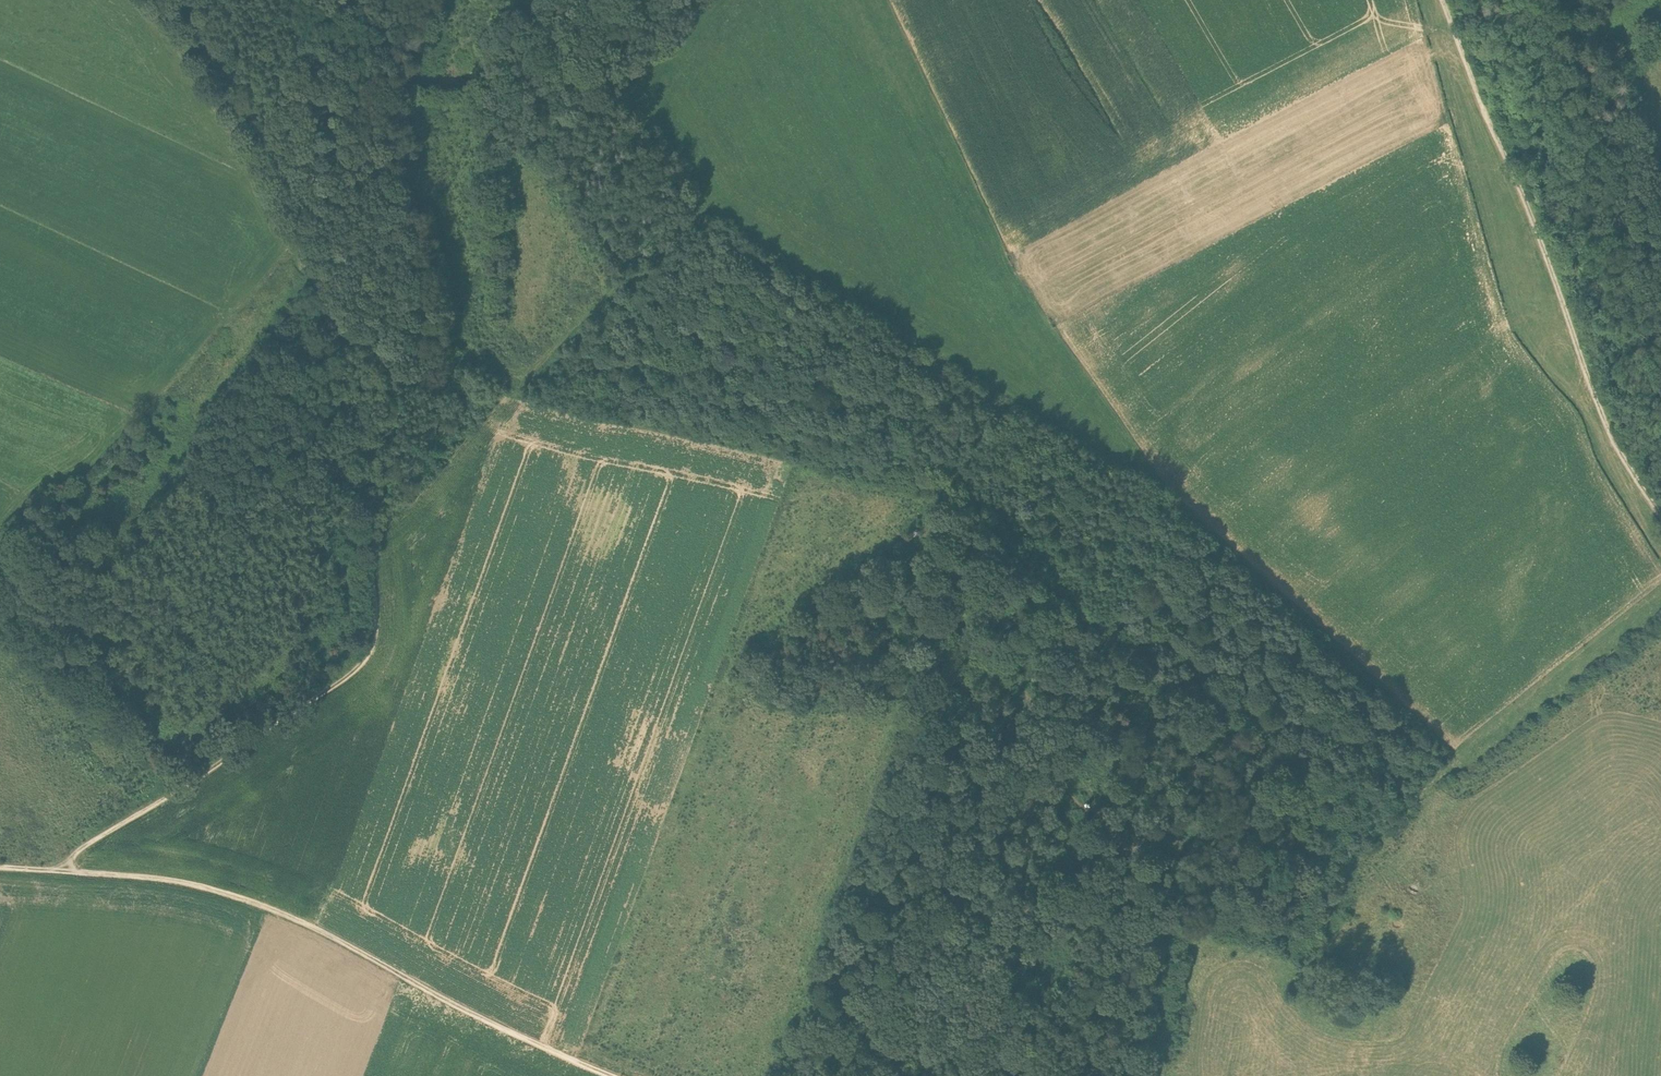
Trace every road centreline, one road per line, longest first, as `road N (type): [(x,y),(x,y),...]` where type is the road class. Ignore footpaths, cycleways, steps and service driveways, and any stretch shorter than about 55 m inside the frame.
road 1 (track): [(60,871),(75,854),(328,691),(369,655),(371,588),(318,280)]
road 2 (track): [(336,353),(427,329),(503,373),(544,360),(696,204),(687,163),(643,85),(709,0)]
road 3 (track): [(60,871),(179,883),(264,907),(613,1075)]
road 4 (track): [(1443,0),(1607,426),(1660,515)]
road 5 (track): [(318,280),(255,162),(147,0)]
road 6 (track): [(318,280),(293,0)]

